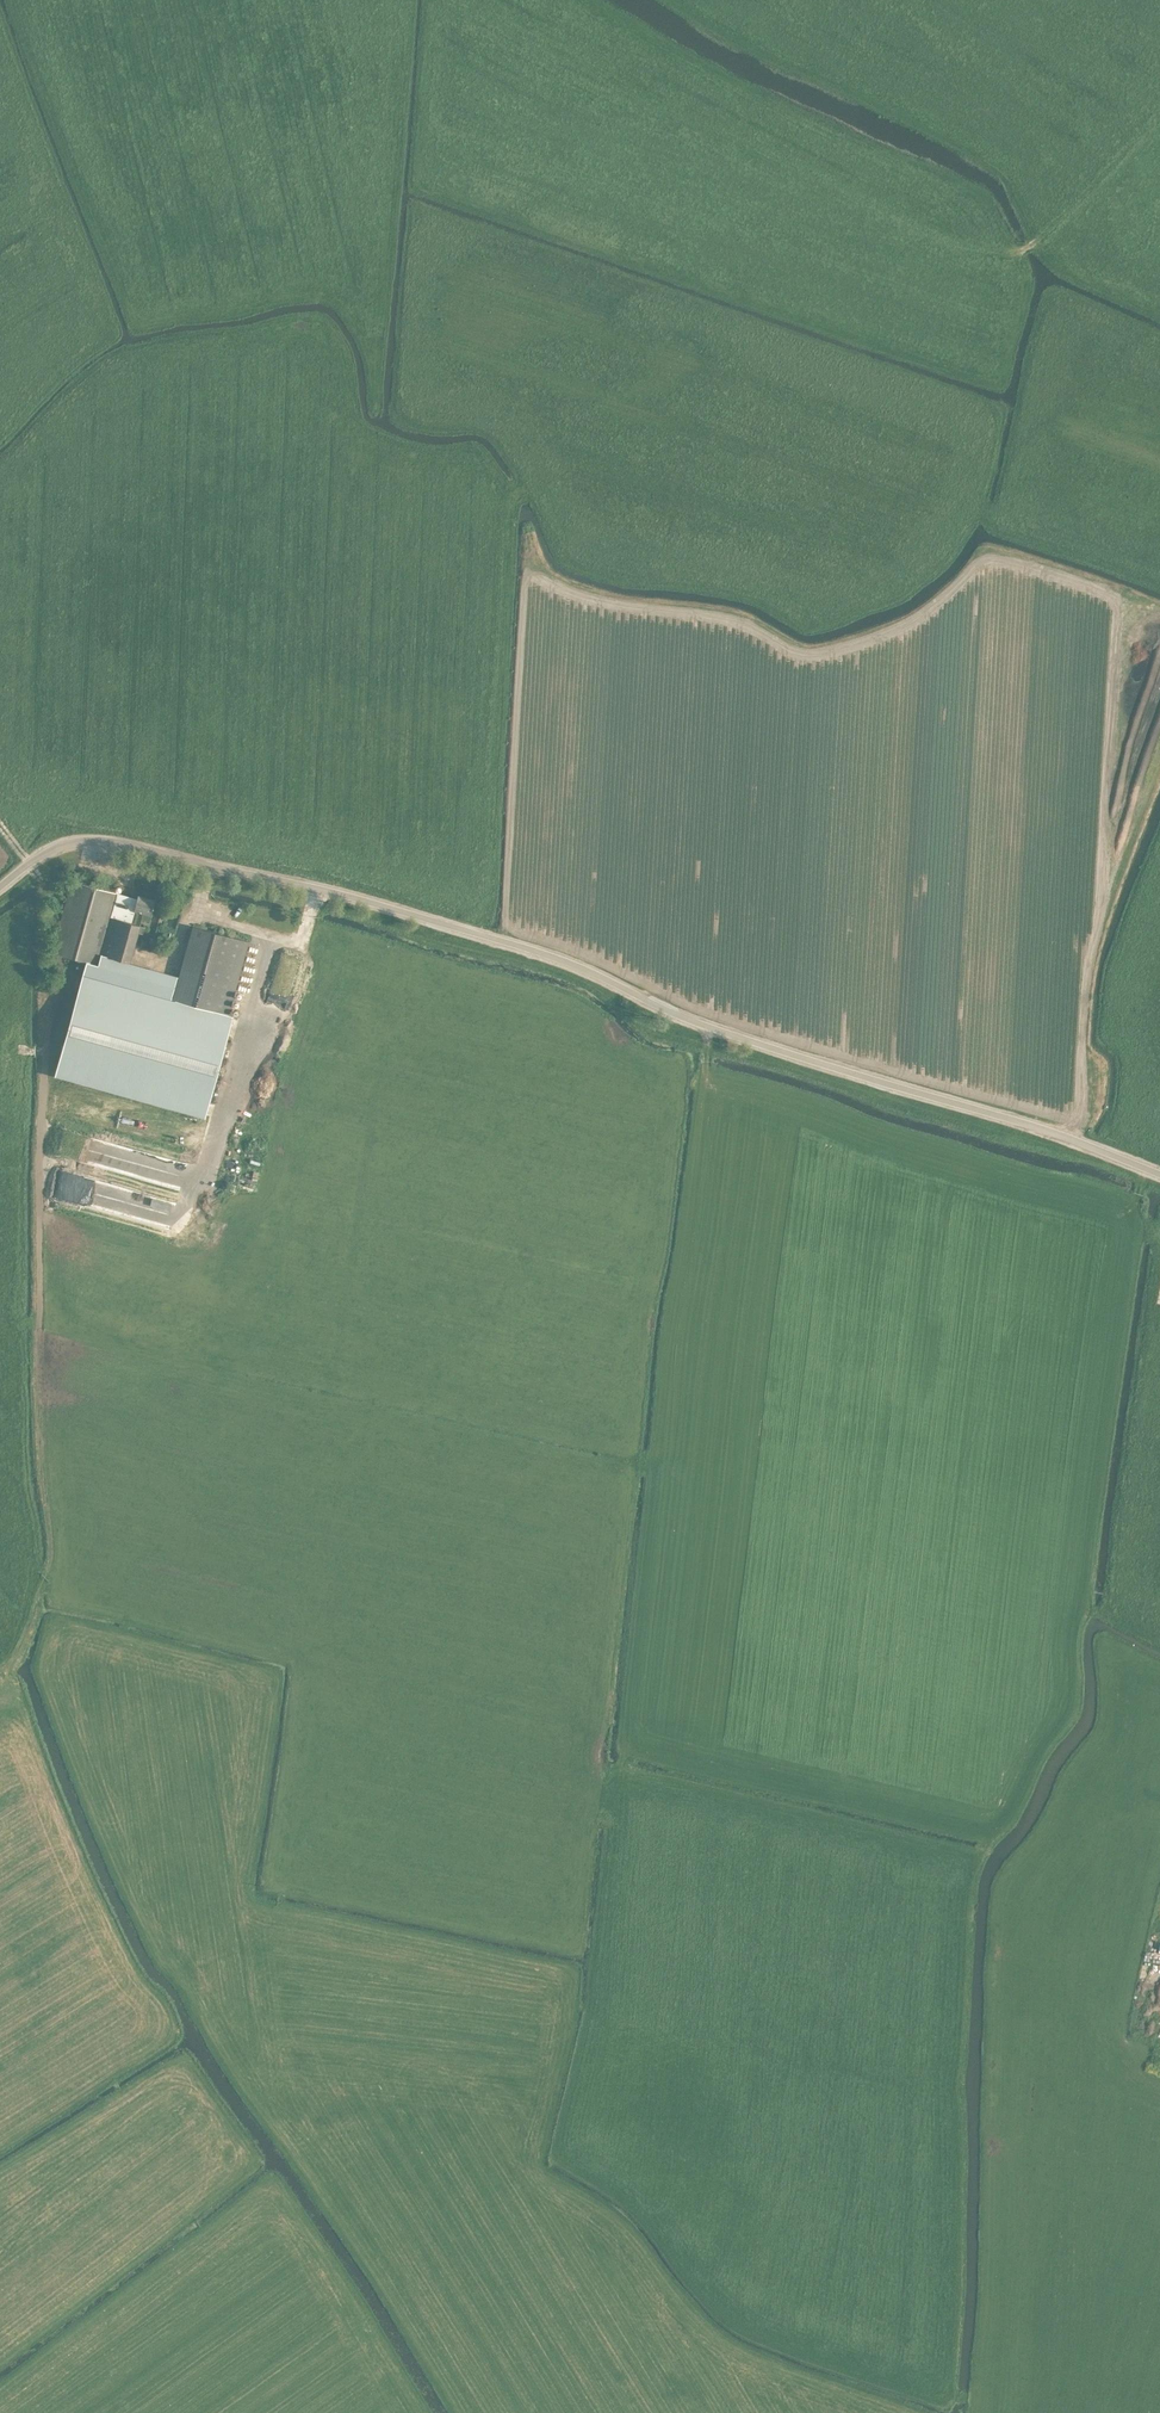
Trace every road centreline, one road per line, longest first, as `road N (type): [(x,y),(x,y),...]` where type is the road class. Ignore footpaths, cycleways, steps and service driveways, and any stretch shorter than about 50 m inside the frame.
road 1 (unclassified): [(1159,1174),(1045,1129),(708,1027),(550,955),(333,891),(102,838),(49,850),(0,885)]
road 2 (track): [(470,0),(933,237),(976,252),(1002,254),(1035,242),(1159,104)]
road 3 (track): [(623,1777),(661,1344),(708,1027)]
road 4 (track): [(39,1337),(650,1467)]
road 5 (track): [(0,825),(55,900),(45,952),(59,969),(44,1068),(39,1337)]
road 6 (track): [(1075,1615),(1146,1168)]
road 7 (track): [(0,1670),(53,1560),(39,1337)]

